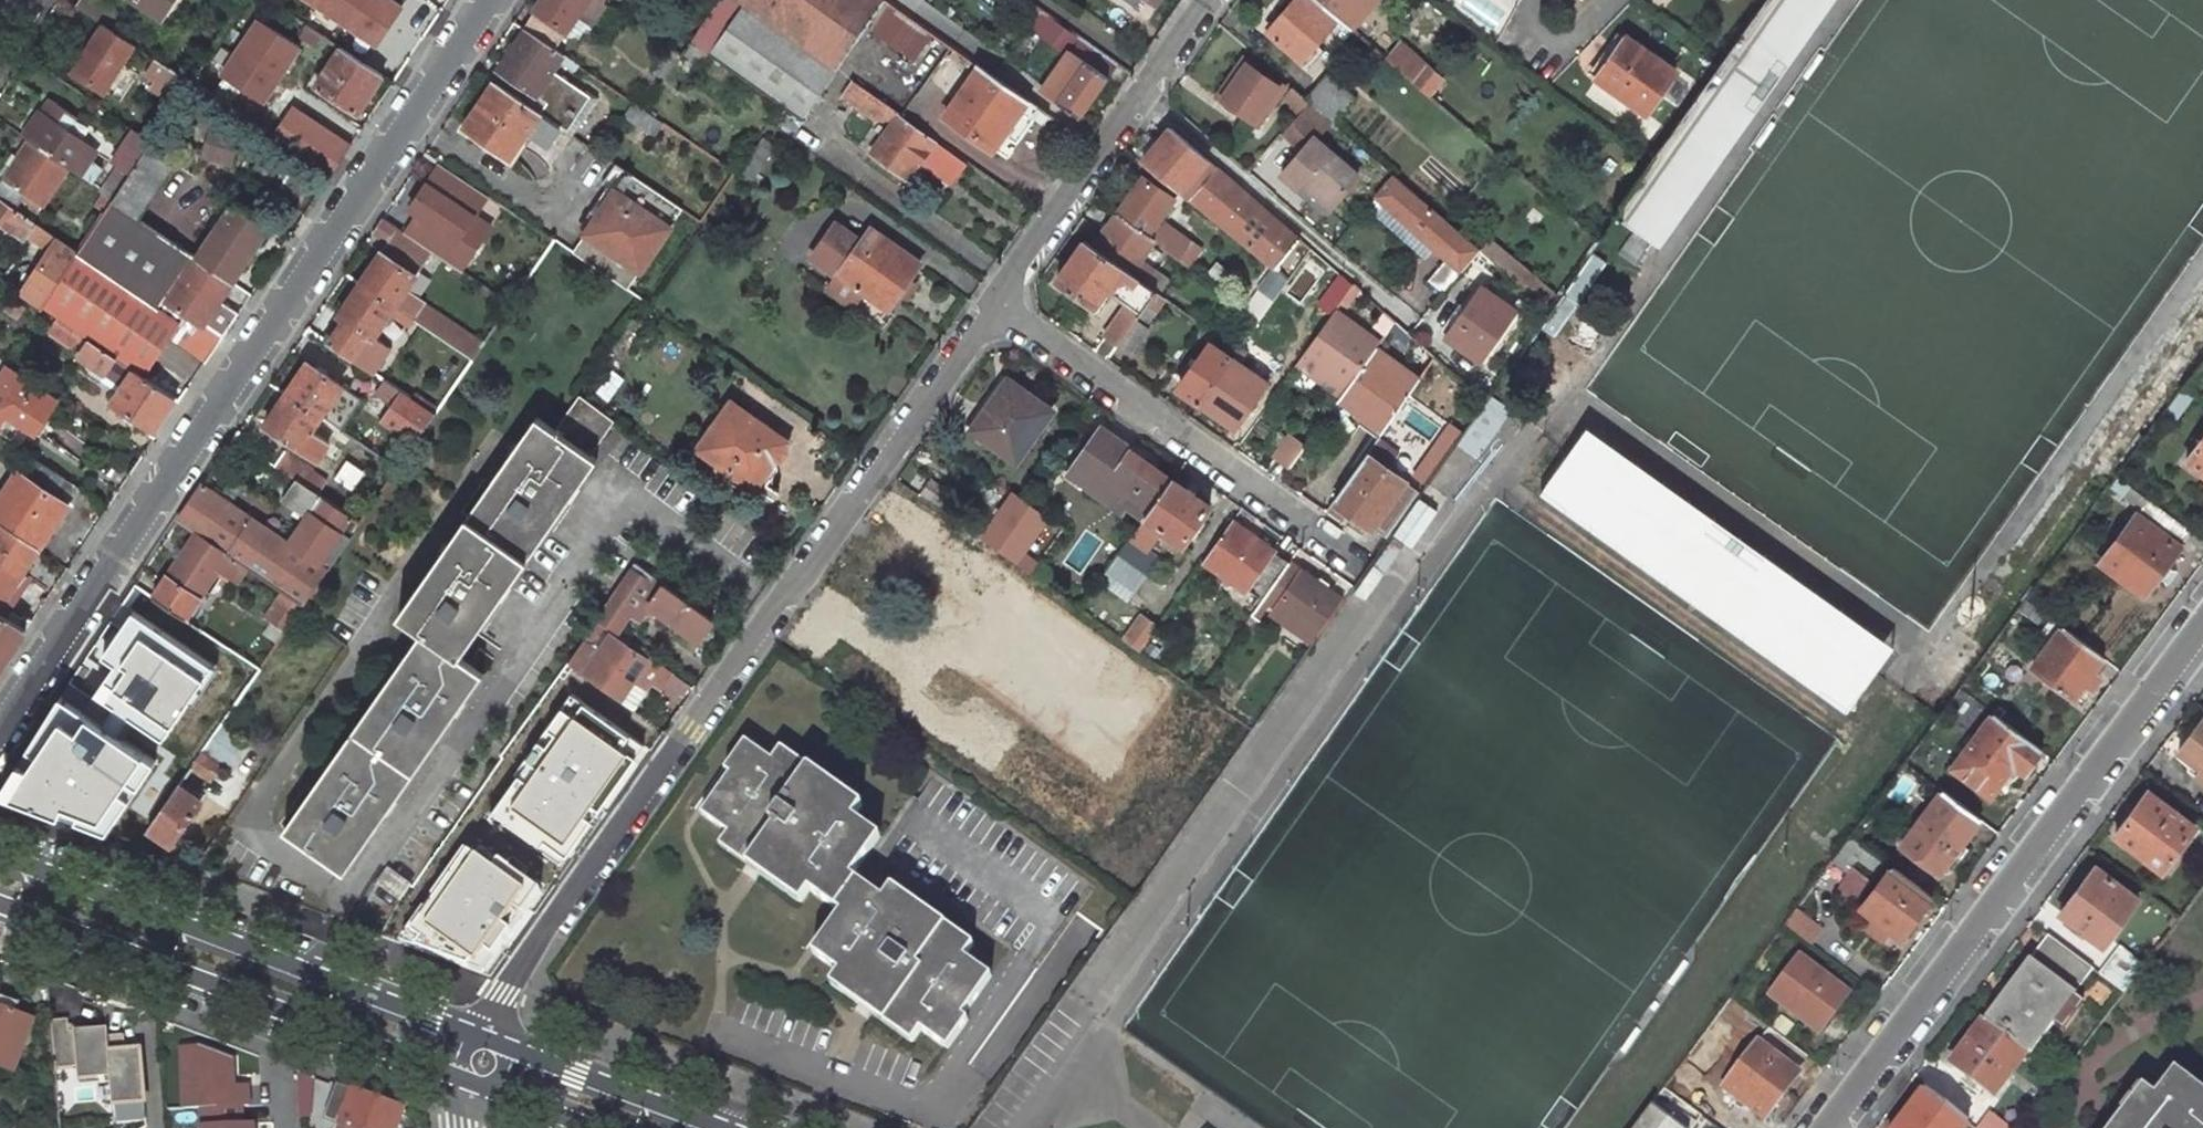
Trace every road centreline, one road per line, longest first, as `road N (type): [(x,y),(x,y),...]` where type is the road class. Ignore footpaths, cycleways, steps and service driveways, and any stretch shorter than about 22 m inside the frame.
road 1 (residential): [(492,1036),(520,967),(999,302)]
road 2 (residential): [(0,728),(492,0)]
road 3 (unclassified): [(1831,1127),(2202,628)]
road 4 (tertiary): [(0,908),(470,1081)]
road 5 (residential): [(999,302),(1366,567)]
road 6 (residential): [(999,302),(1212,0)]
road 7 (residential): [(1541,0),(1530,25),(1555,50),(1616,0)]

